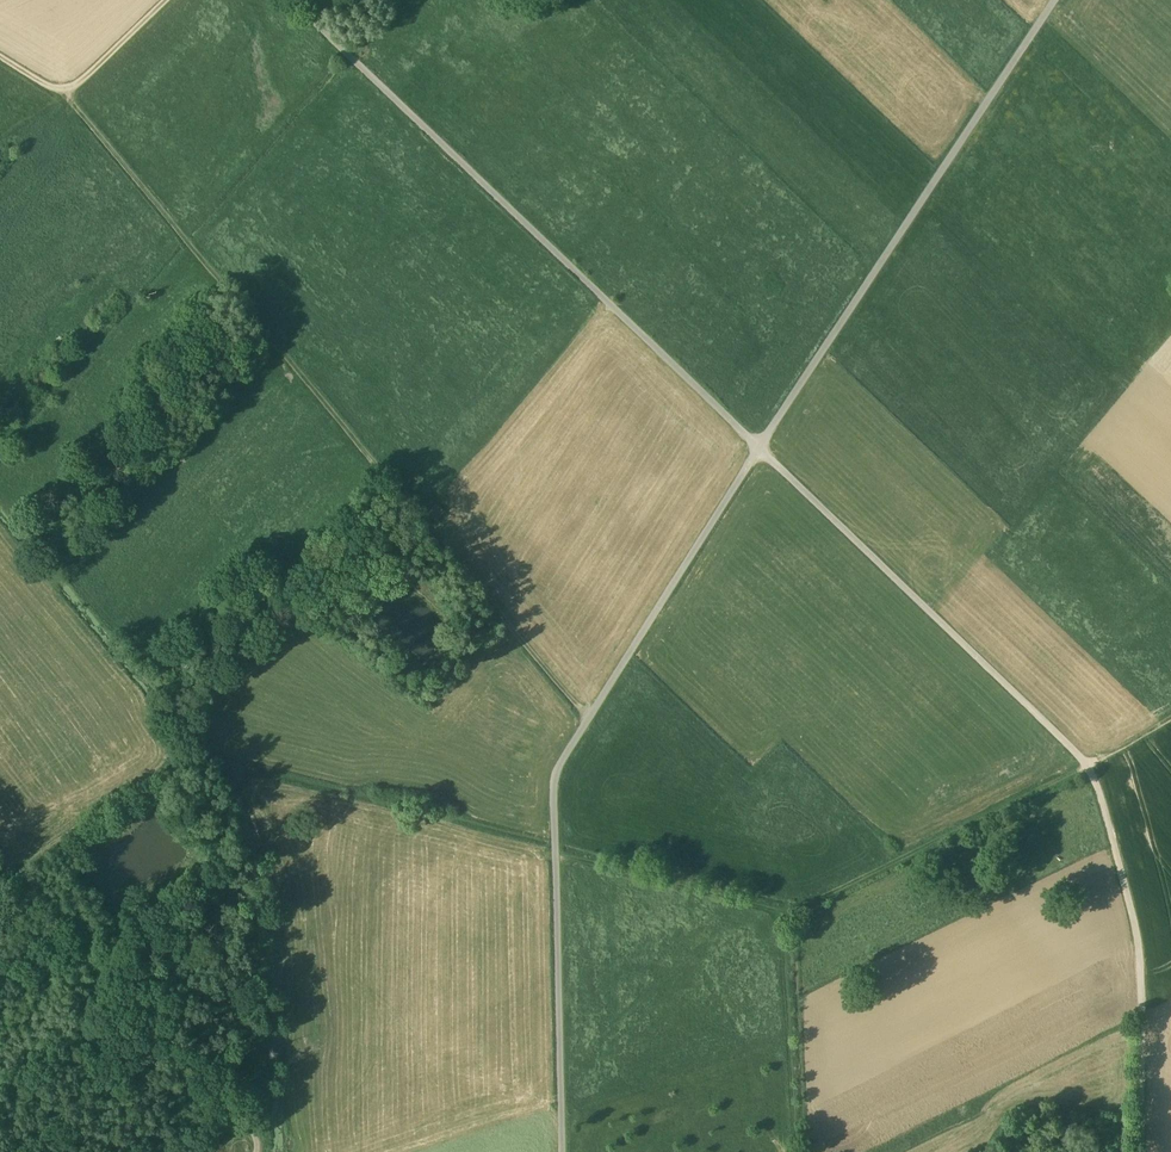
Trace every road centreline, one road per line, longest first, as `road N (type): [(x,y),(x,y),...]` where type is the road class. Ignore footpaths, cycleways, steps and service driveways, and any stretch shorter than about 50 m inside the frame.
road 1 (track): [(71,103),(588,718)]
road 2 (track): [(759,449),(555,777),(562,1151)]
road 3 (track): [(759,449),(292,0)]
road 4 (track): [(1054,0),(759,449)]
road 5 (track): [(759,449),(1089,765)]
road 6 (track): [(0,858),(264,1151)]
road 7 (track): [(1089,765),(1140,945),(1139,1151)]
road 8 (track): [(1089,765),(789,915)]
road 9 (track): [(789,915),(556,862)]
road 10 (track): [(789,915),(801,1151)]
road 11 (track): [(180,0),(71,103),(0,60)]

